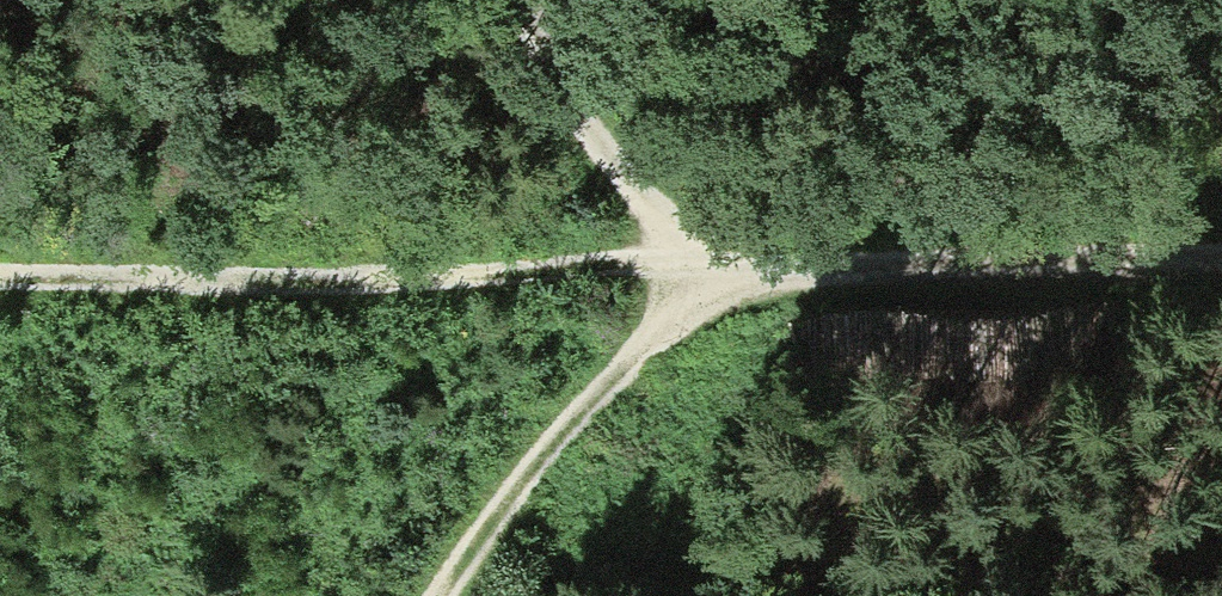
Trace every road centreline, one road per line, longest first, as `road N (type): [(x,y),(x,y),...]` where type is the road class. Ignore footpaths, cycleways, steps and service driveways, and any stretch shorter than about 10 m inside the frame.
road 1 (track): [(0,283),(703,262),(535,43),(519,0)]
road 2 (track): [(1221,251),(703,262),(553,440),(441,595)]

